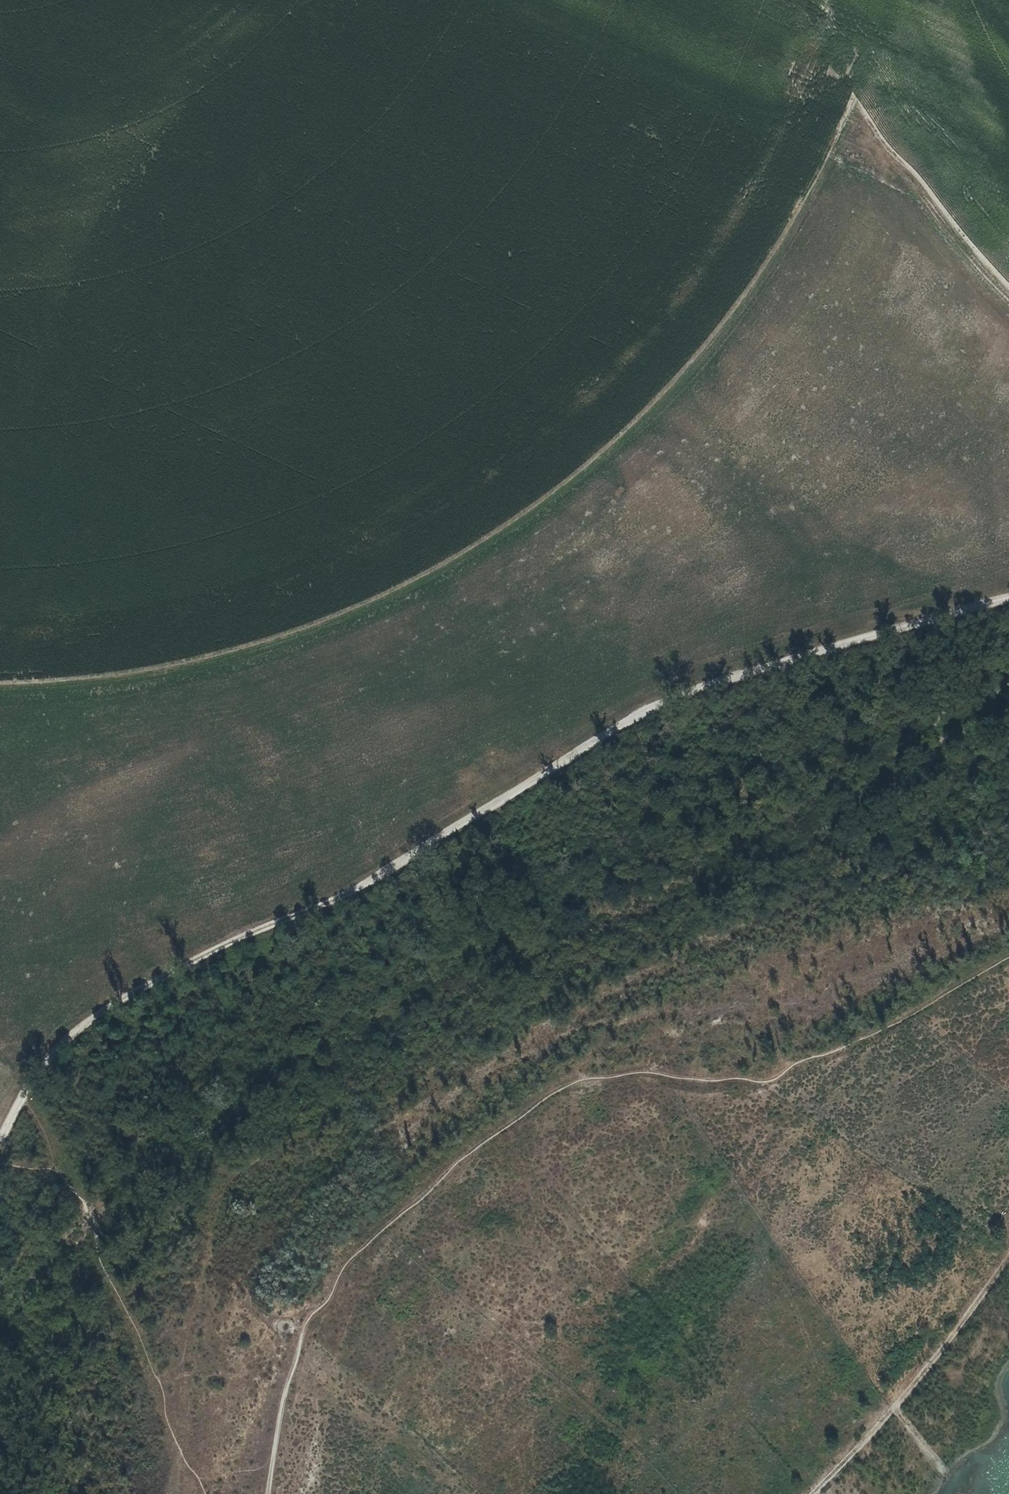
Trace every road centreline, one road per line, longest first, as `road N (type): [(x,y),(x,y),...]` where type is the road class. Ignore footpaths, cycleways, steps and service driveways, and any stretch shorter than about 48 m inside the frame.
road 1 (track): [(0,1139),(55,1051),(106,1008),(362,888),(661,702),(1008,597)]
road 2 (track): [(817,1493),(914,1390),(1008,1256)]

